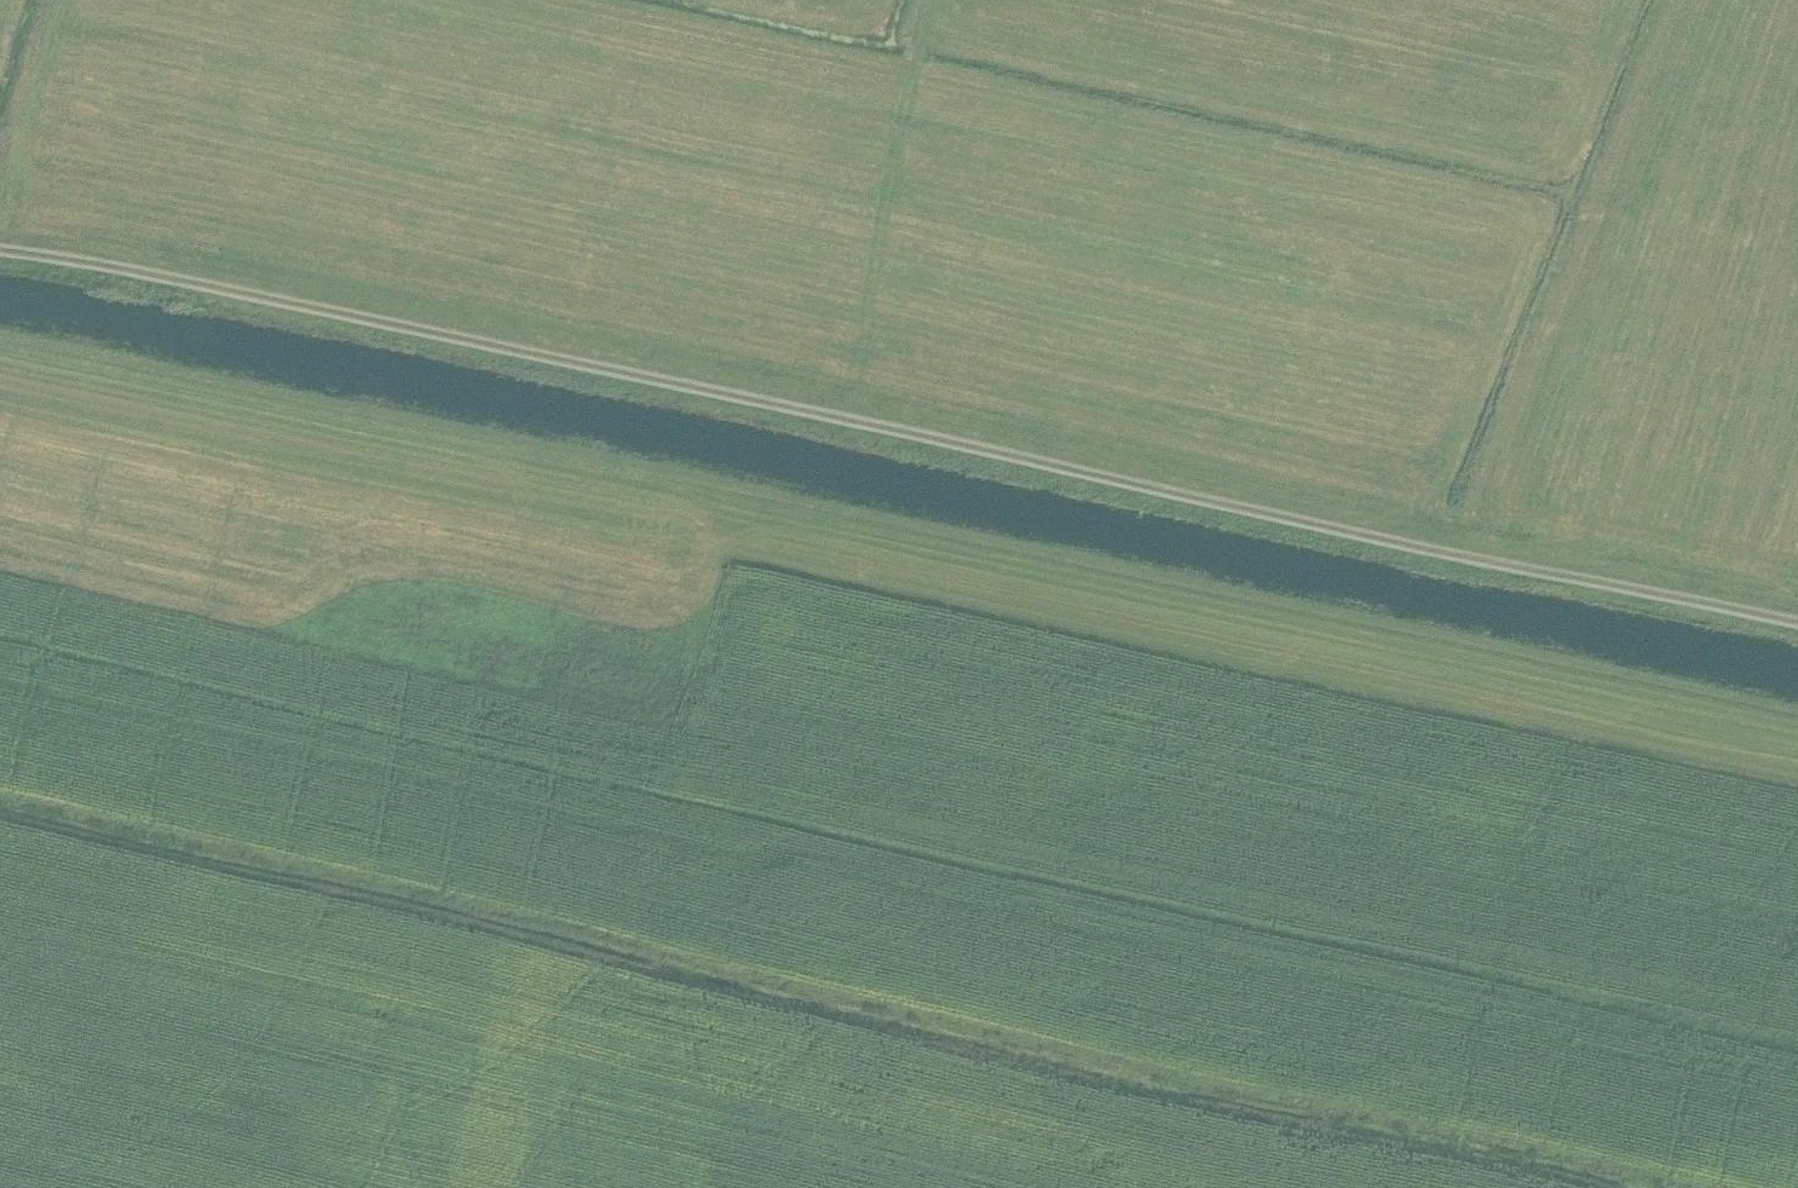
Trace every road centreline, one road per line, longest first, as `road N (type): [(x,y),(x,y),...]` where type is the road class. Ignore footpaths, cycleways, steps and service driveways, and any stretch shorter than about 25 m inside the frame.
road 1 (track): [(1797,622),(0,248)]

